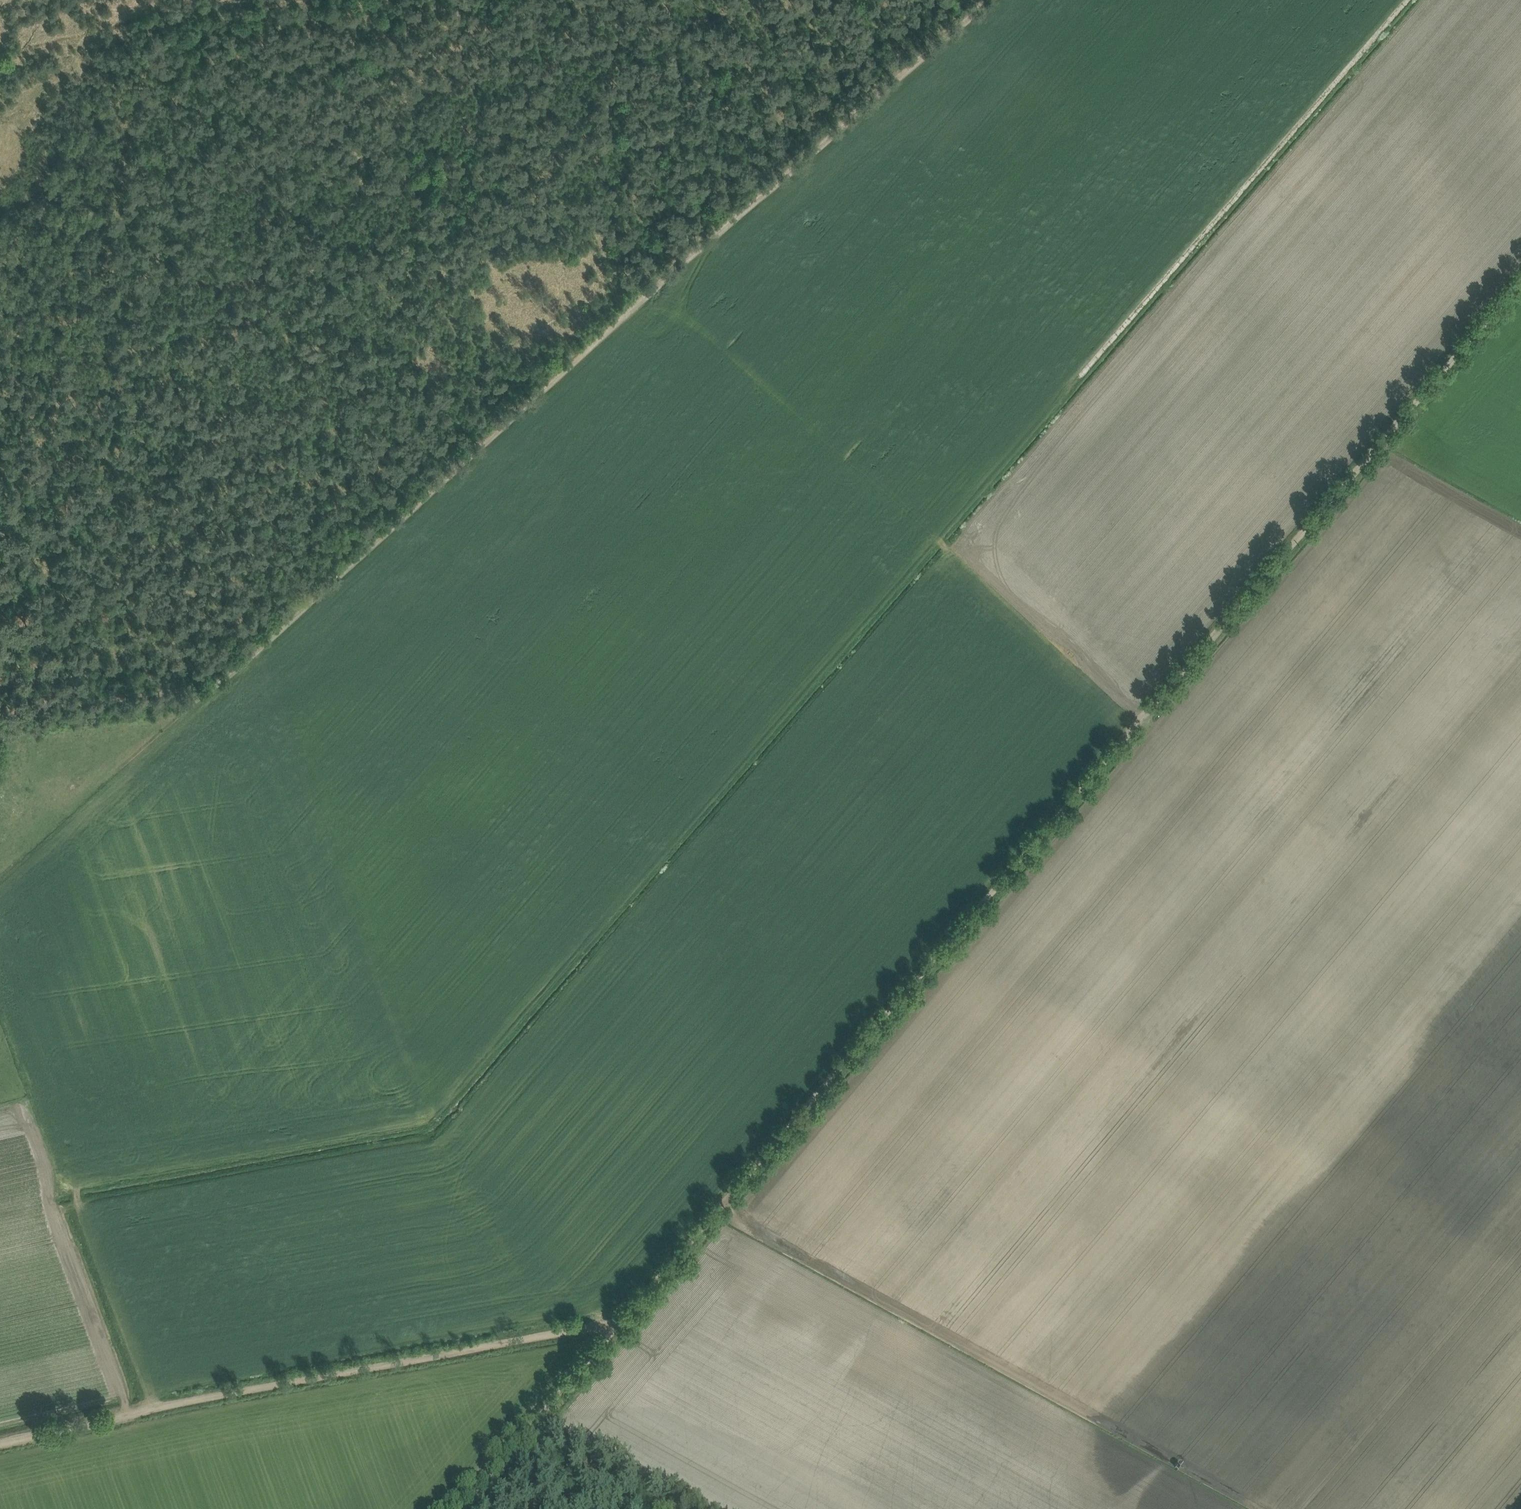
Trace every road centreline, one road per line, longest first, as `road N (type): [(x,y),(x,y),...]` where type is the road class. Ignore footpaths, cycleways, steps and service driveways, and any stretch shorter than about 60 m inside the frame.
road 1 (track): [(622,1321),(1520,281)]
road 2 (track): [(986,0),(206,692),(0,718)]
road 3 (track): [(622,1321),(0,1444)]
road 4 (track): [(1080,380),(1410,0)]
road 5 (track): [(459,1508),(622,1321)]

